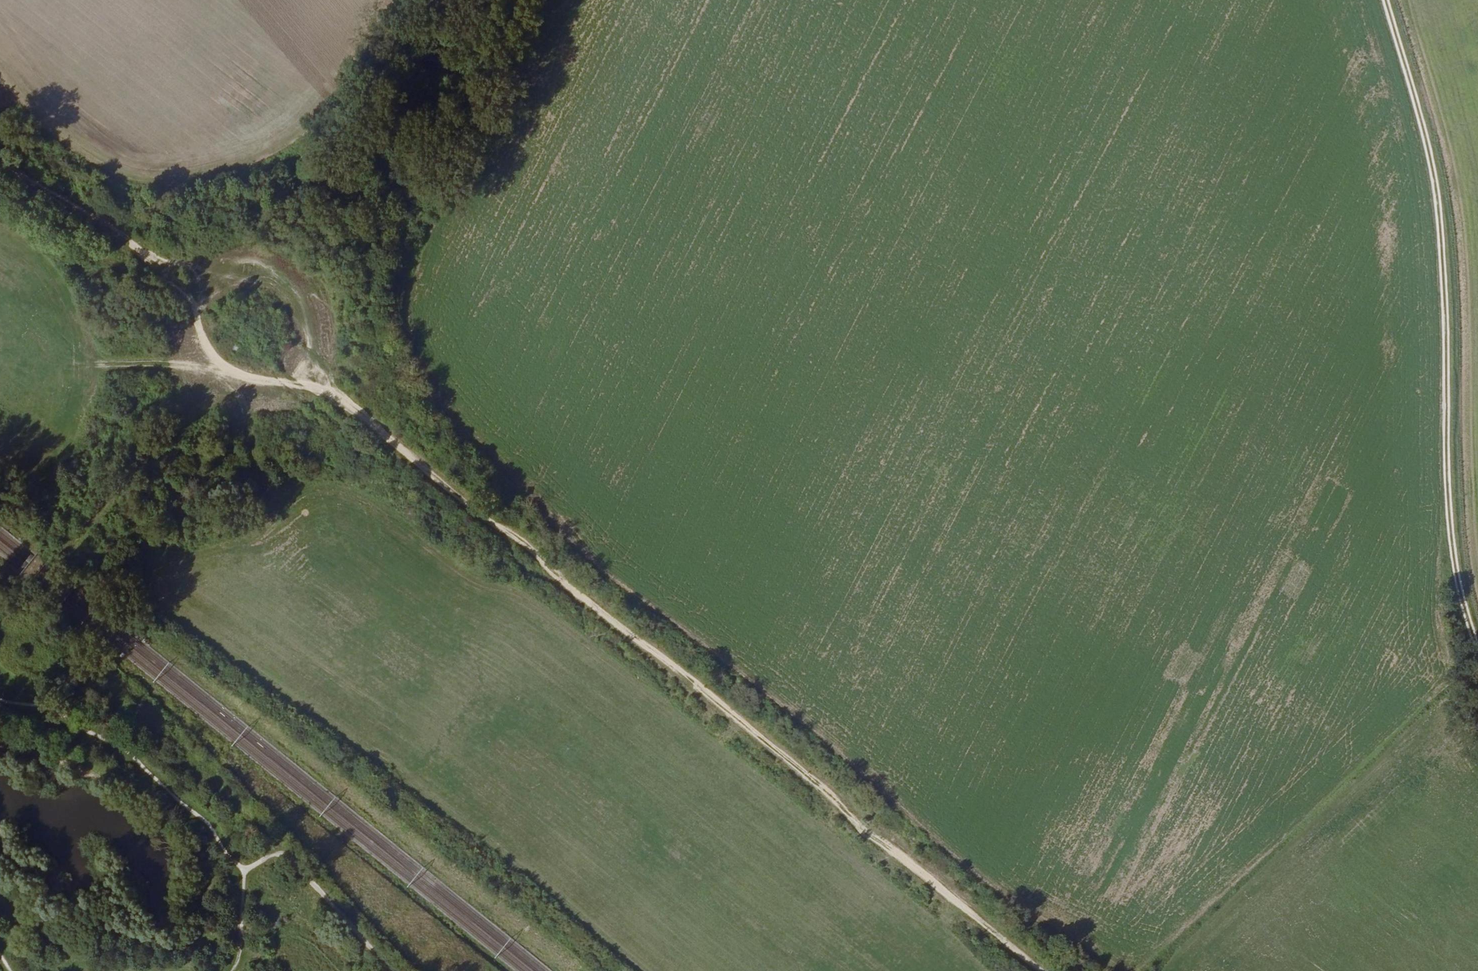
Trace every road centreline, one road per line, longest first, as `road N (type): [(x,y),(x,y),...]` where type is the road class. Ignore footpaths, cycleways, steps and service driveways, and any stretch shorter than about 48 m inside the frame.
road 1 (track): [(1393,0),(1436,140),(1452,256),(1455,488),(1477,630)]
road 2 (track): [(348,414),(319,351),(280,299),(250,286),(165,297)]

